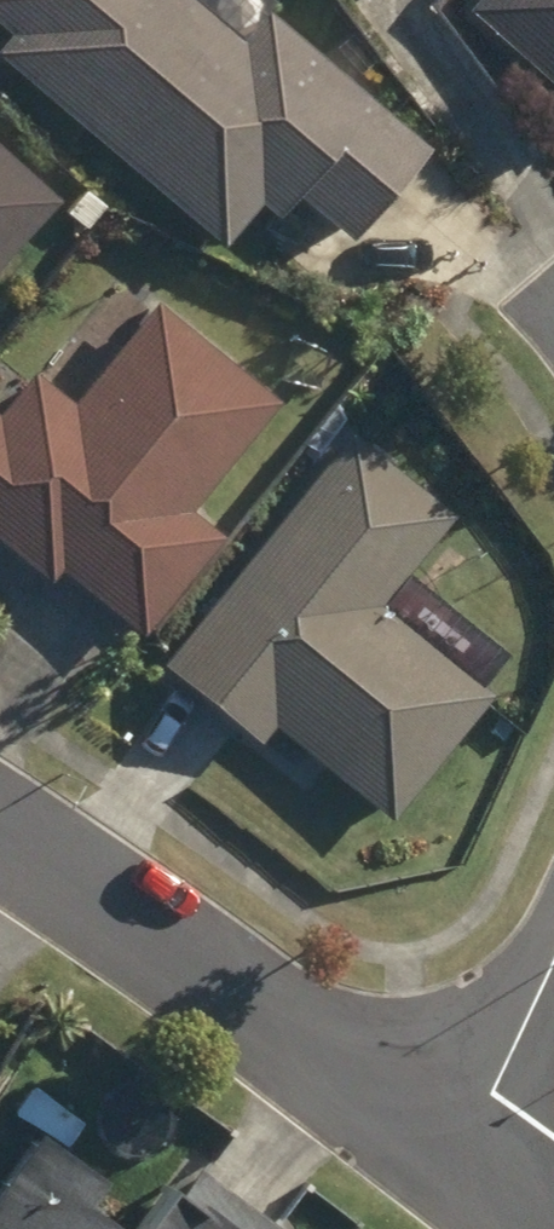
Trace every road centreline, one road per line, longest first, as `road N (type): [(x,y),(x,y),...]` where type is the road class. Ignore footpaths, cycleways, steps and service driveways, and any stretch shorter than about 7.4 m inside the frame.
road 1 (residential): [(0,838),(446,1149)]
road 2 (residential): [(553,957),(486,1096),(446,1149)]
road 3 (residential): [(446,1149),(543,1228)]

